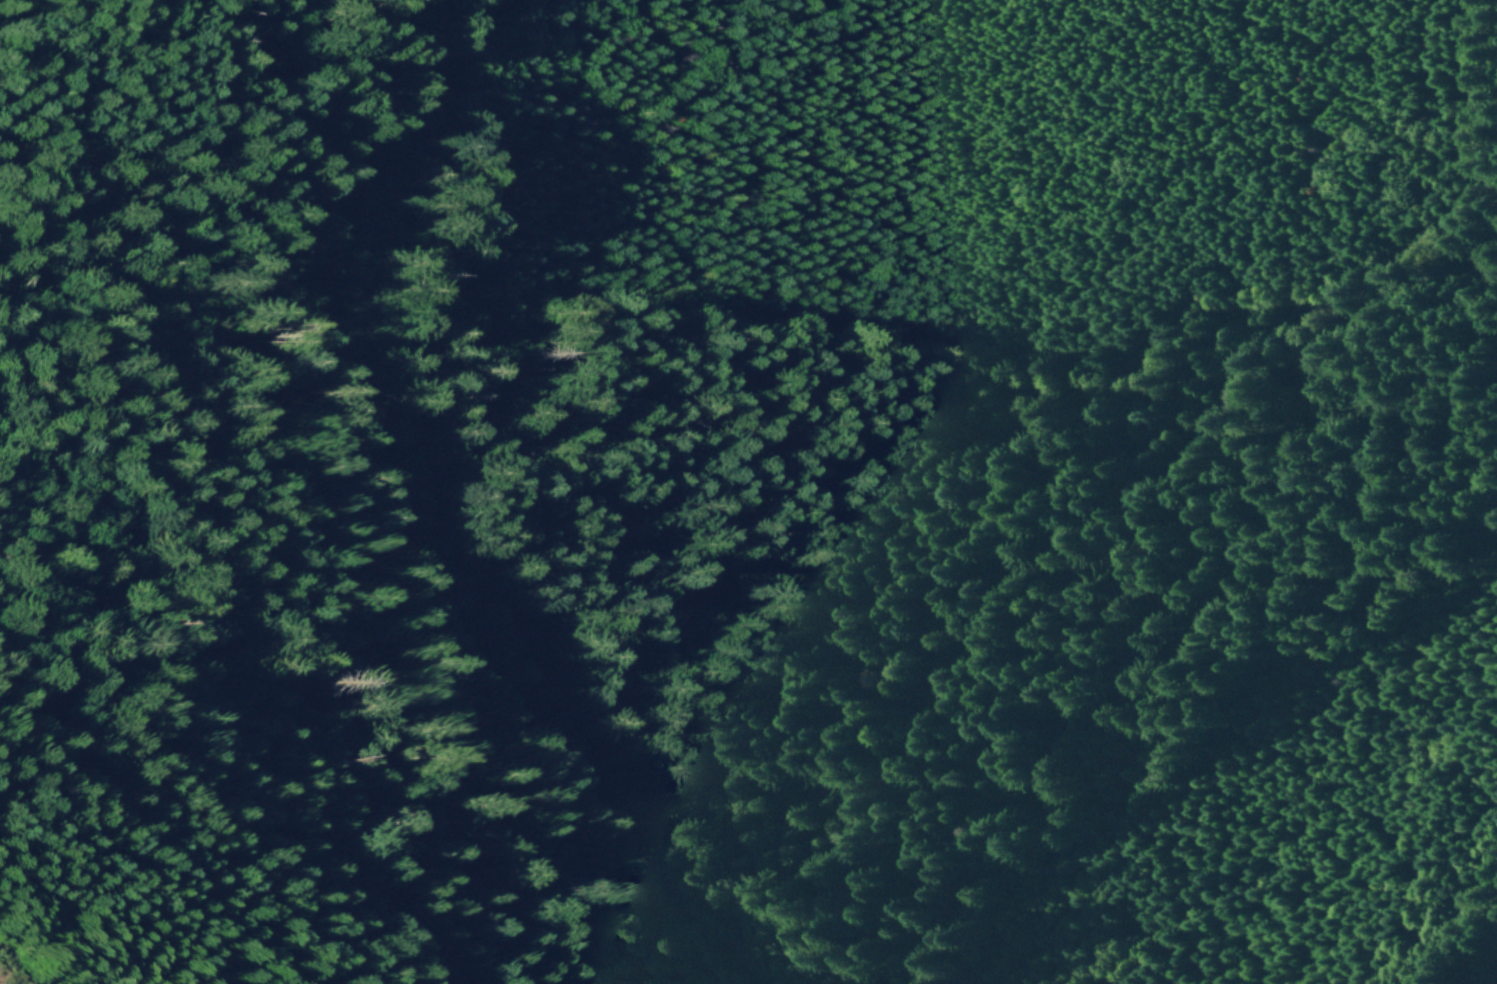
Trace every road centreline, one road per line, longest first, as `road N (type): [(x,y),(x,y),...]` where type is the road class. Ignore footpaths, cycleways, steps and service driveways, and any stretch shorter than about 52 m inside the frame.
road 1 (residential): [(748,983),(529,711),(398,517),(334,344),(320,259),(359,153),(488,0)]
road 2 (track): [(557,0),(568,91),(601,110),(642,94),(696,45),(793,14),(812,0)]

